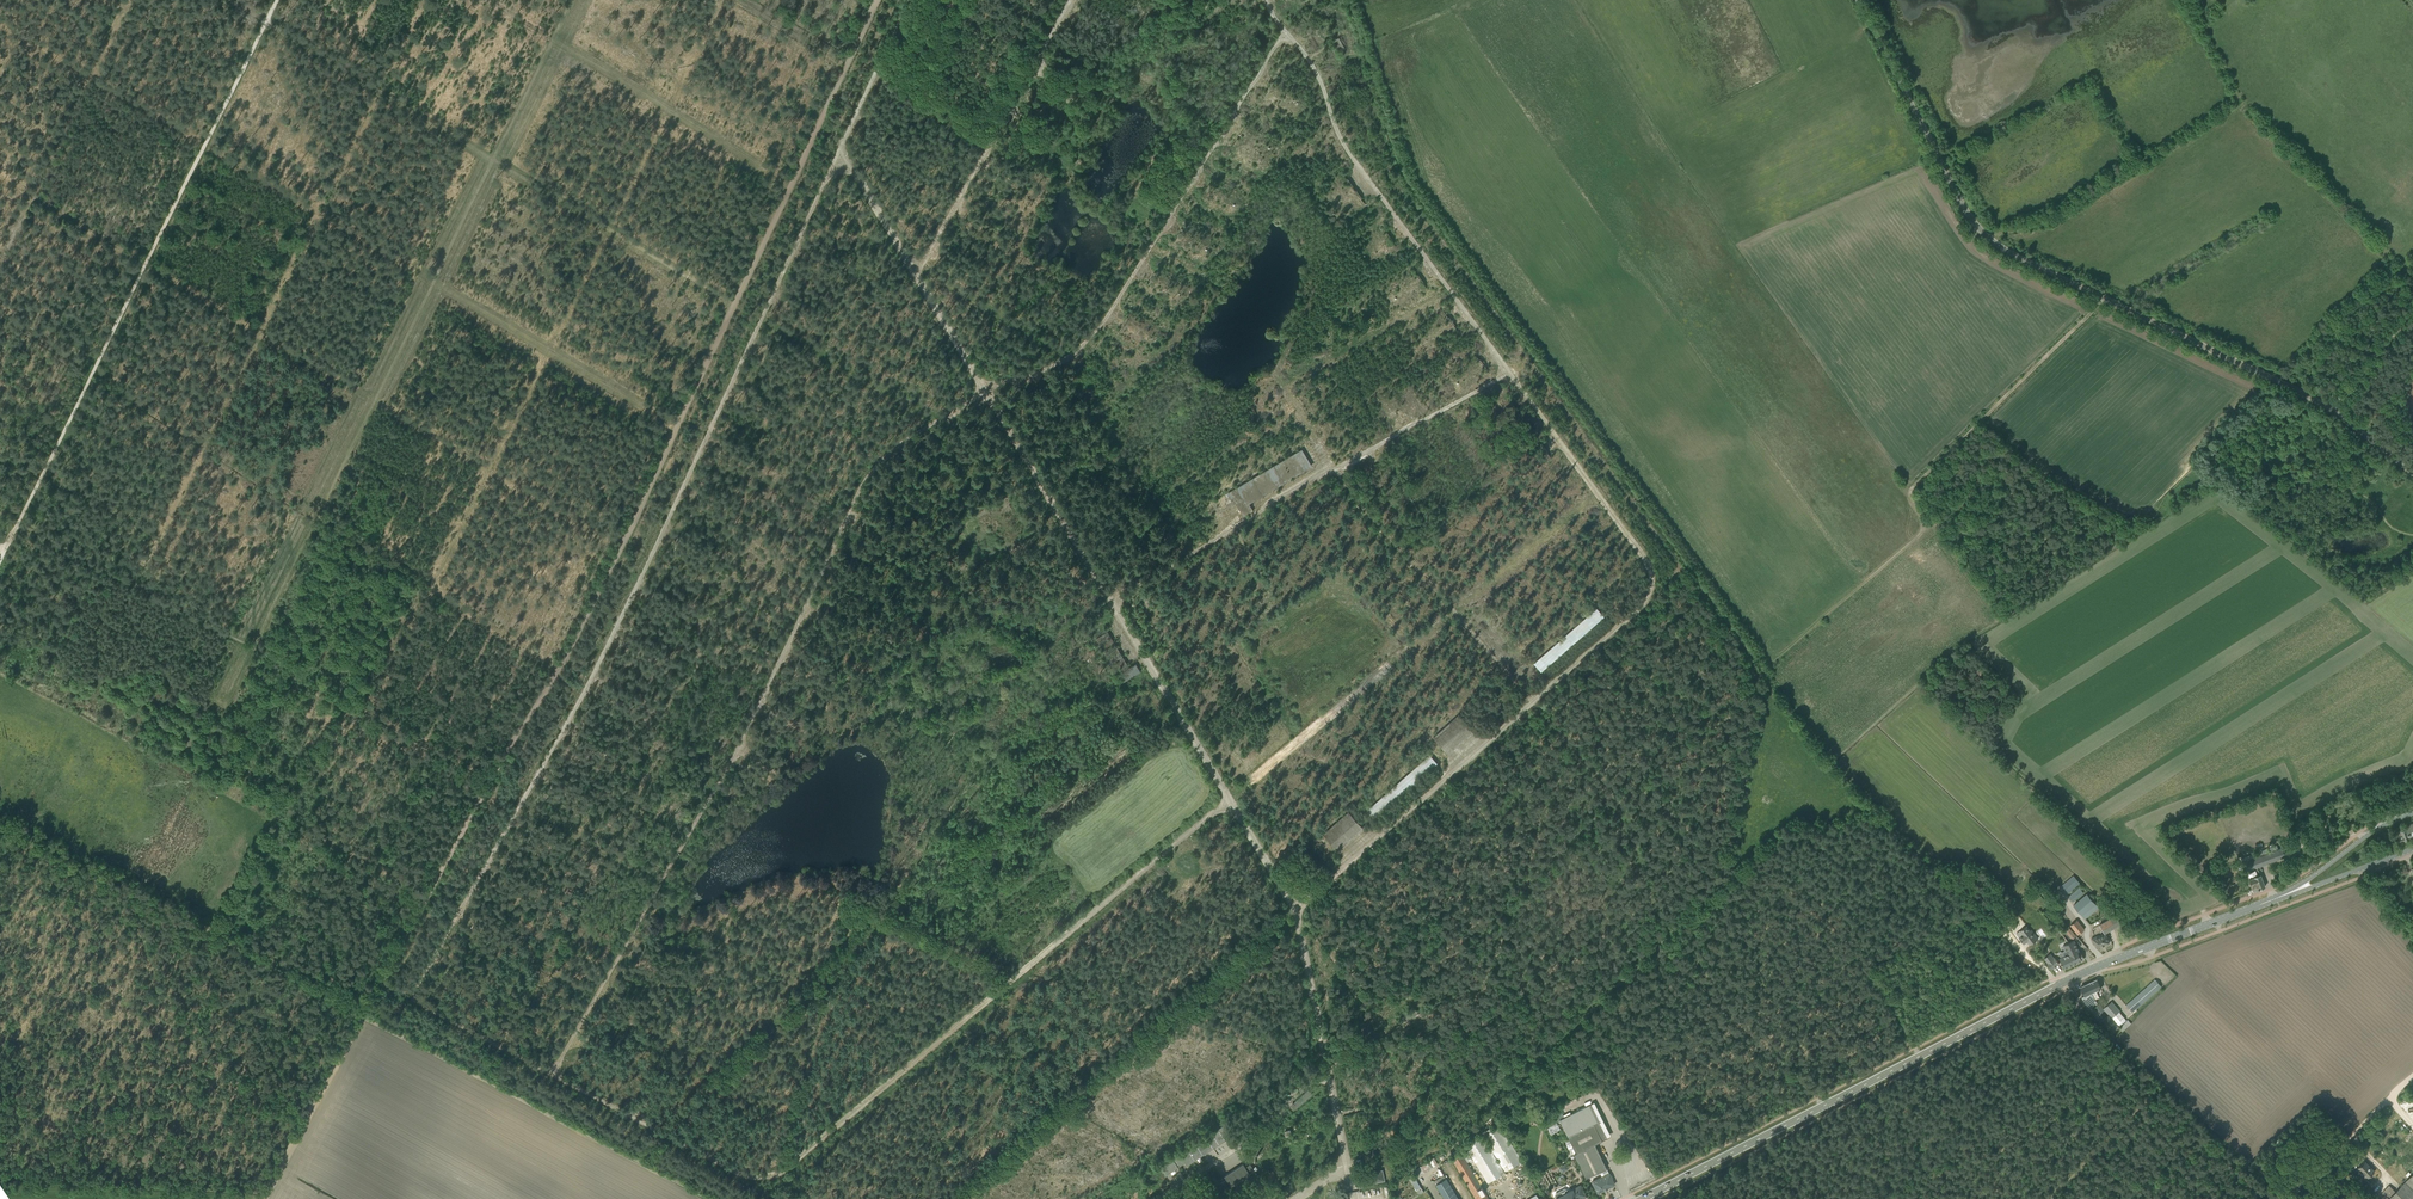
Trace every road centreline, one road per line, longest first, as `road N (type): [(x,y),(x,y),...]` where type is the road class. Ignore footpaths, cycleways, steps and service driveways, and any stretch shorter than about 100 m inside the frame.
road 1 (track): [(1285,31),(1089,341),(1050,369),(987,391),(870,473),(726,768),(554,1074)]
road 2 (track): [(1296,909),(1644,603),(1650,587),(1641,559),(1355,163),(1311,63),(1268,0)]
road 3 (track): [(1296,909),(1230,798),(768,1177),(744,1174),(380,983)]
road 4 (track): [(911,0),(642,579),(414,999)]
road 5 (track): [(568,0),(251,646),(16,523)]
road 6 (track): [(661,1131),(886,918),(1035,644),(767,479)]
road 7 (track): [(363,1011),(560,667),(734,304)]
road 8 (secondary): [(1643,1198),(2061,984),(2283,895)]
road 9 (unclassified): [(2333,410),(2000,248),(1968,215),(1858,0)]
road 10 (track): [(1230,798),(918,273)]
road 11 (track): [(234,0),(734,304)]
road 12 (track): [(16,523),(276,0)]
road 13 (track): [(1509,372),(1035,644)]
road 14 (track): [(1071,0),(918,273),(841,150)]
road 15 (track): [(363,1011),(709,1198)]
road 16 (track): [(734,304),(877,0)]
road 17 (track): [(431,279),(678,424)]
road 18 (track): [(1348,1168),(1296,909)]
road 19 (track): [(262,1198),(363,1011)]
road 20 (track): [(1658,947),(1508,1096)]
road 21 (track): [(2412,1077),(2291,1196)]
road 22 (secondary): [(2412,814),(2366,836),(2283,895)]
road 23 (secondary): [(2283,895),(2412,849)]
road 24 (unclassified): [(2333,410),(2412,307)]

